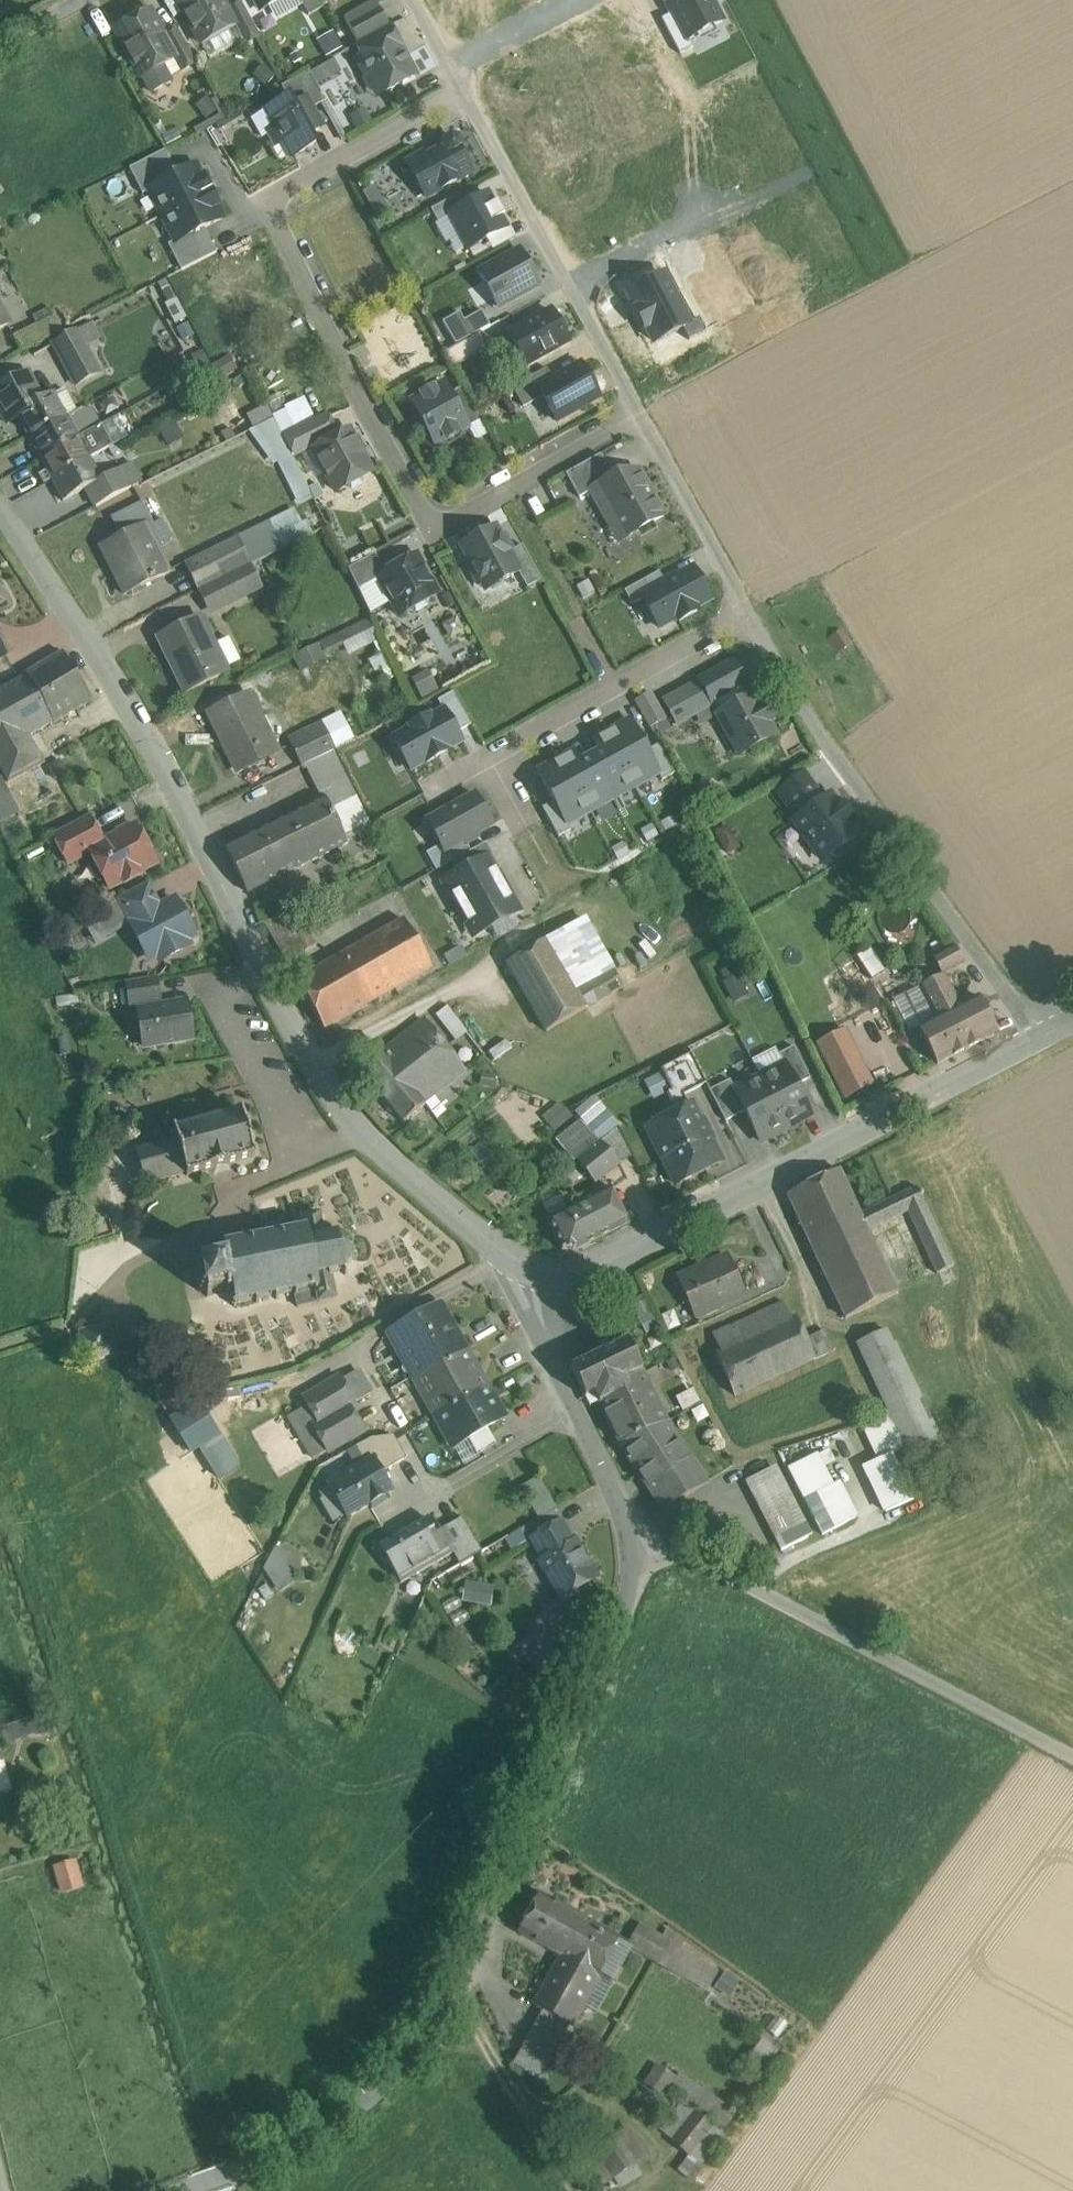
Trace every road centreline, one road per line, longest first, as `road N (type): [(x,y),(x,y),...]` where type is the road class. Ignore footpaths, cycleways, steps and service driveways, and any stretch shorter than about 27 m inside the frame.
road 1 (residential): [(534,1274),(511,1265),(359,1128),(264,976),(113,682),(0,513)]
road 2 (unclassified): [(634,1539),(621,1621),(587,1709),(433,2038),(323,2135),(177,2190)]
road 3 (residential): [(640,418),(452,524),(421,516),(272,209),(281,194),(465,96)]
road 4 (tertiary): [(534,1274),(582,1276),(605,1266),(1041,1038)]
road 5 (residential): [(1041,1038),(872,808),(750,620)]
road 6 (unclassified): [(1072,1754),(686,1550),(634,1539)]
road 7 (residential): [(750,620),(427,796)]
road 8 (residential): [(640,418),(465,96)]
road 9 (unclassified): [(534,1274),(542,1337),(634,1539)]
road 10 (residential): [(750,620),(640,418)]

